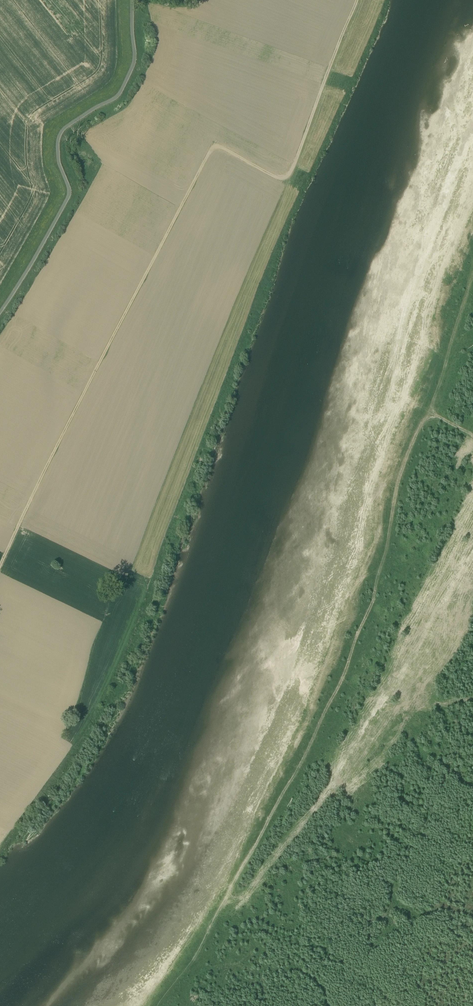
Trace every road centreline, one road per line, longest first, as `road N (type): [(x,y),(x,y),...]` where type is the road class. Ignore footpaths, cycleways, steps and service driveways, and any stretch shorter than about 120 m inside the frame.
road 1 (track): [(357,0),(288,177),(219,147),(211,151),(0,566)]

